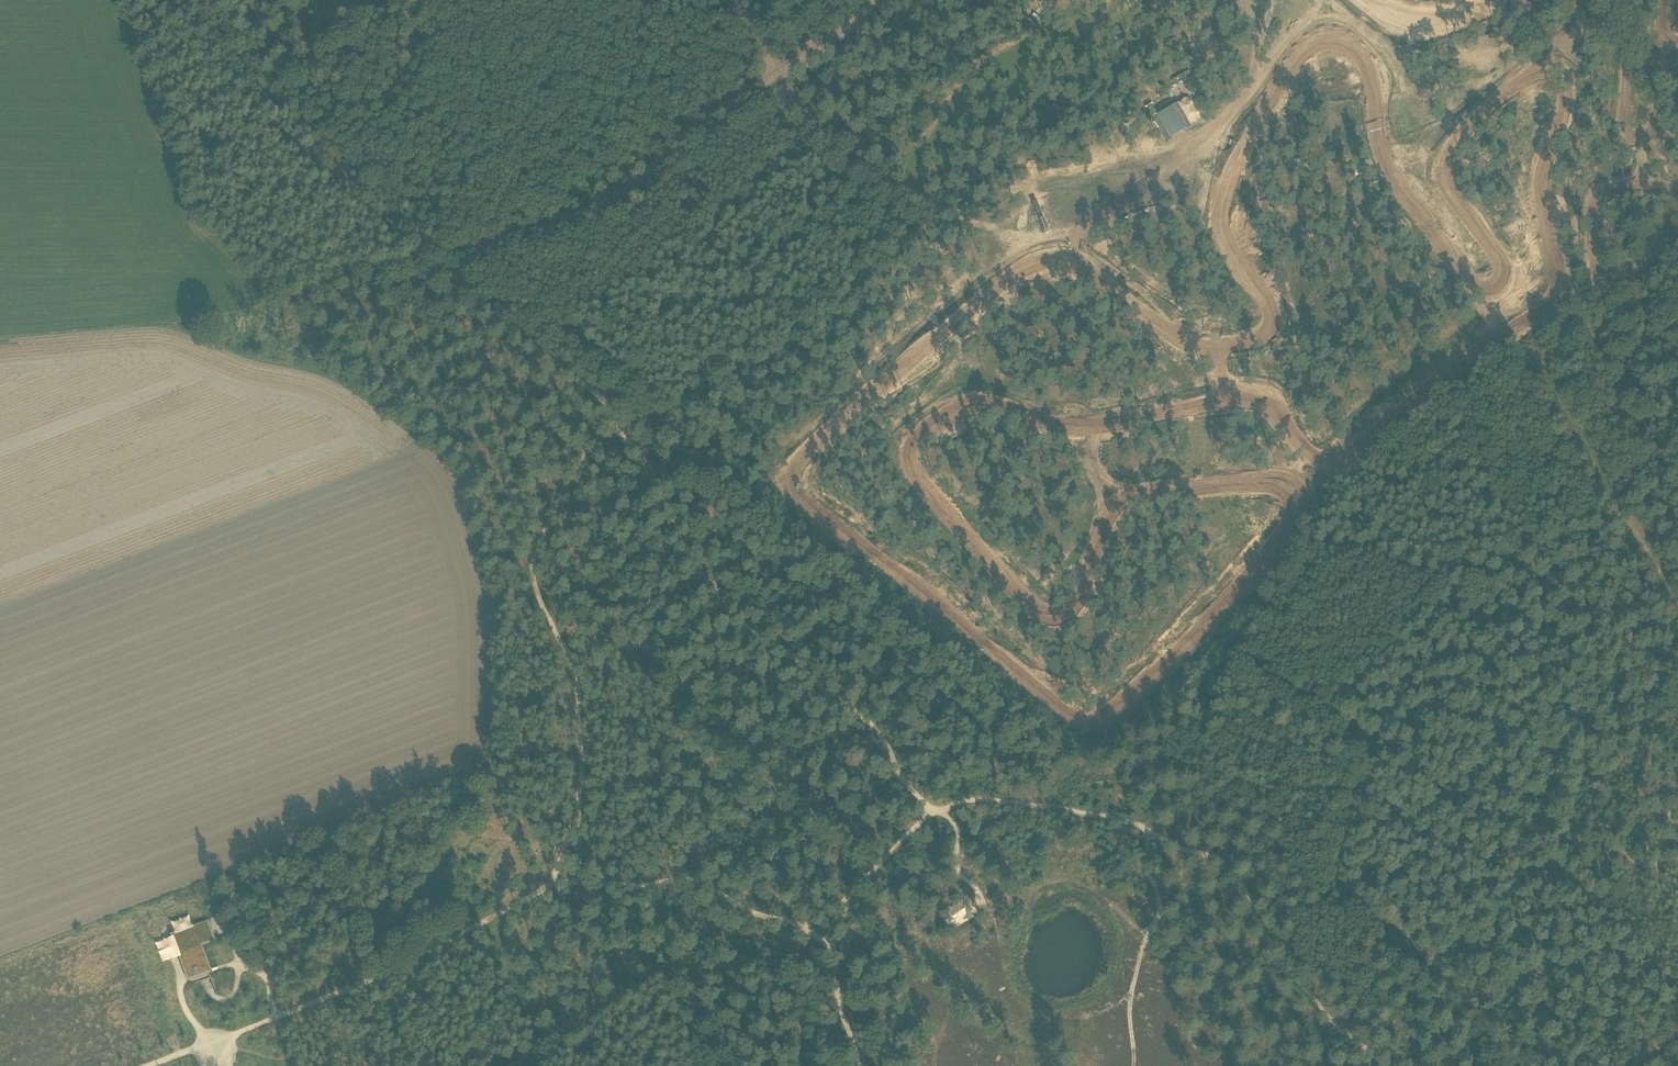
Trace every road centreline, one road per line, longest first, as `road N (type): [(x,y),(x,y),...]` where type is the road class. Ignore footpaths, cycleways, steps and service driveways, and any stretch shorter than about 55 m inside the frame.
road 1 (track): [(933,810),(906,785),(870,722),(849,715),(740,623),(663,501),(652,466),(608,422),(567,479),(532,576),(577,690),(581,882)]
road 2 (track): [(860,1065),(836,1000),(833,948),(803,928),(686,880),(552,884),(385,973),(216,1040),(228,1065)]
road 3 (track): [(1385,1065),(1320,1004),(1234,875),(1217,859),(1116,820),(971,799),(933,810),(848,901),(803,928)]
road 4 (track): [(602,971),(654,924),(671,888),(673,844),(721,666),(723,595)]
road 5 (track): [(776,78),(692,150),(593,213),(434,260)]
road 6 (track): [(568,840),(527,845),(436,828),(326,883),(289,926),(231,948),(234,961)]
road 7 (track): [(501,326),(397,374),(497,474),(535,565)]
road 8 (track): [(608,422),(595,394),(542,343),(481,313),(434,260)]
road 9 (track): [(1149,832),(1145,860),(1159,919),(1130,1002),(1134,1065)]
road 10 (track): [(602,971),(386,1065)]
road 11 (track): [(263,102),(434,260)]
road 12 (track): [(718,1065),(678,978),(660,971),(591,1016)]
road 13 (track): [(1527,352),(1621,512)]
road 14 (track): [(387,0),(263,102)]
road 15 (track): [(369,1065),(221,1050)]
road 16 (track): [(277,1017),(265,976),(237,968),(235,991),(221,1000),(204,981)]
road 17 (track): [(776,78),(850,31),(882,0)]

